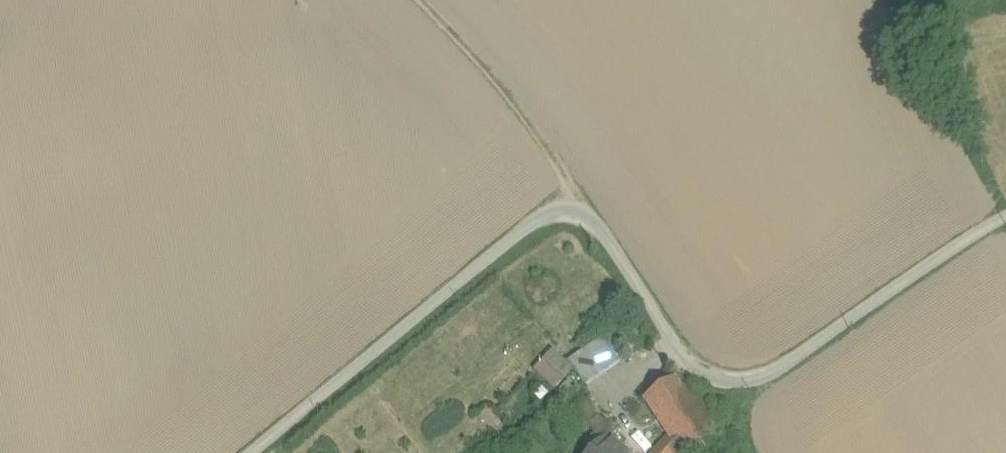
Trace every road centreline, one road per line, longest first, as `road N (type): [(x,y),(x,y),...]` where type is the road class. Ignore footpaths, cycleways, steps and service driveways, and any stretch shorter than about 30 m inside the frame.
road 1 (unclassified): [(1005,214),(778,375),(728,381),(686,358),(602,231),(576,210),(558,213),(529,224),(253,452)]
road 2 (track): [(576,210),(566,172),(492,76),(417,0)]

